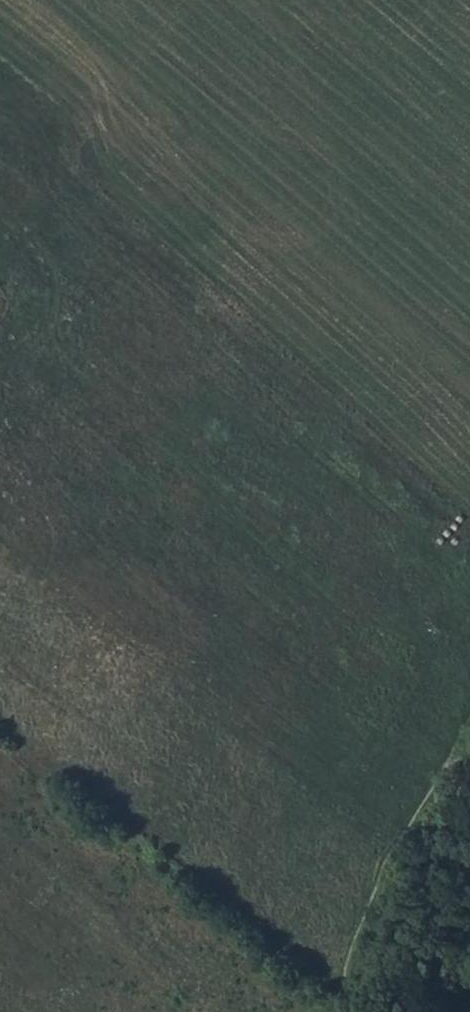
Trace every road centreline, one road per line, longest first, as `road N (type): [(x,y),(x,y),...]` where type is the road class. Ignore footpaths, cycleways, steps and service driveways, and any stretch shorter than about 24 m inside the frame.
road 1 (track): [(340,1011),(469,734)]

